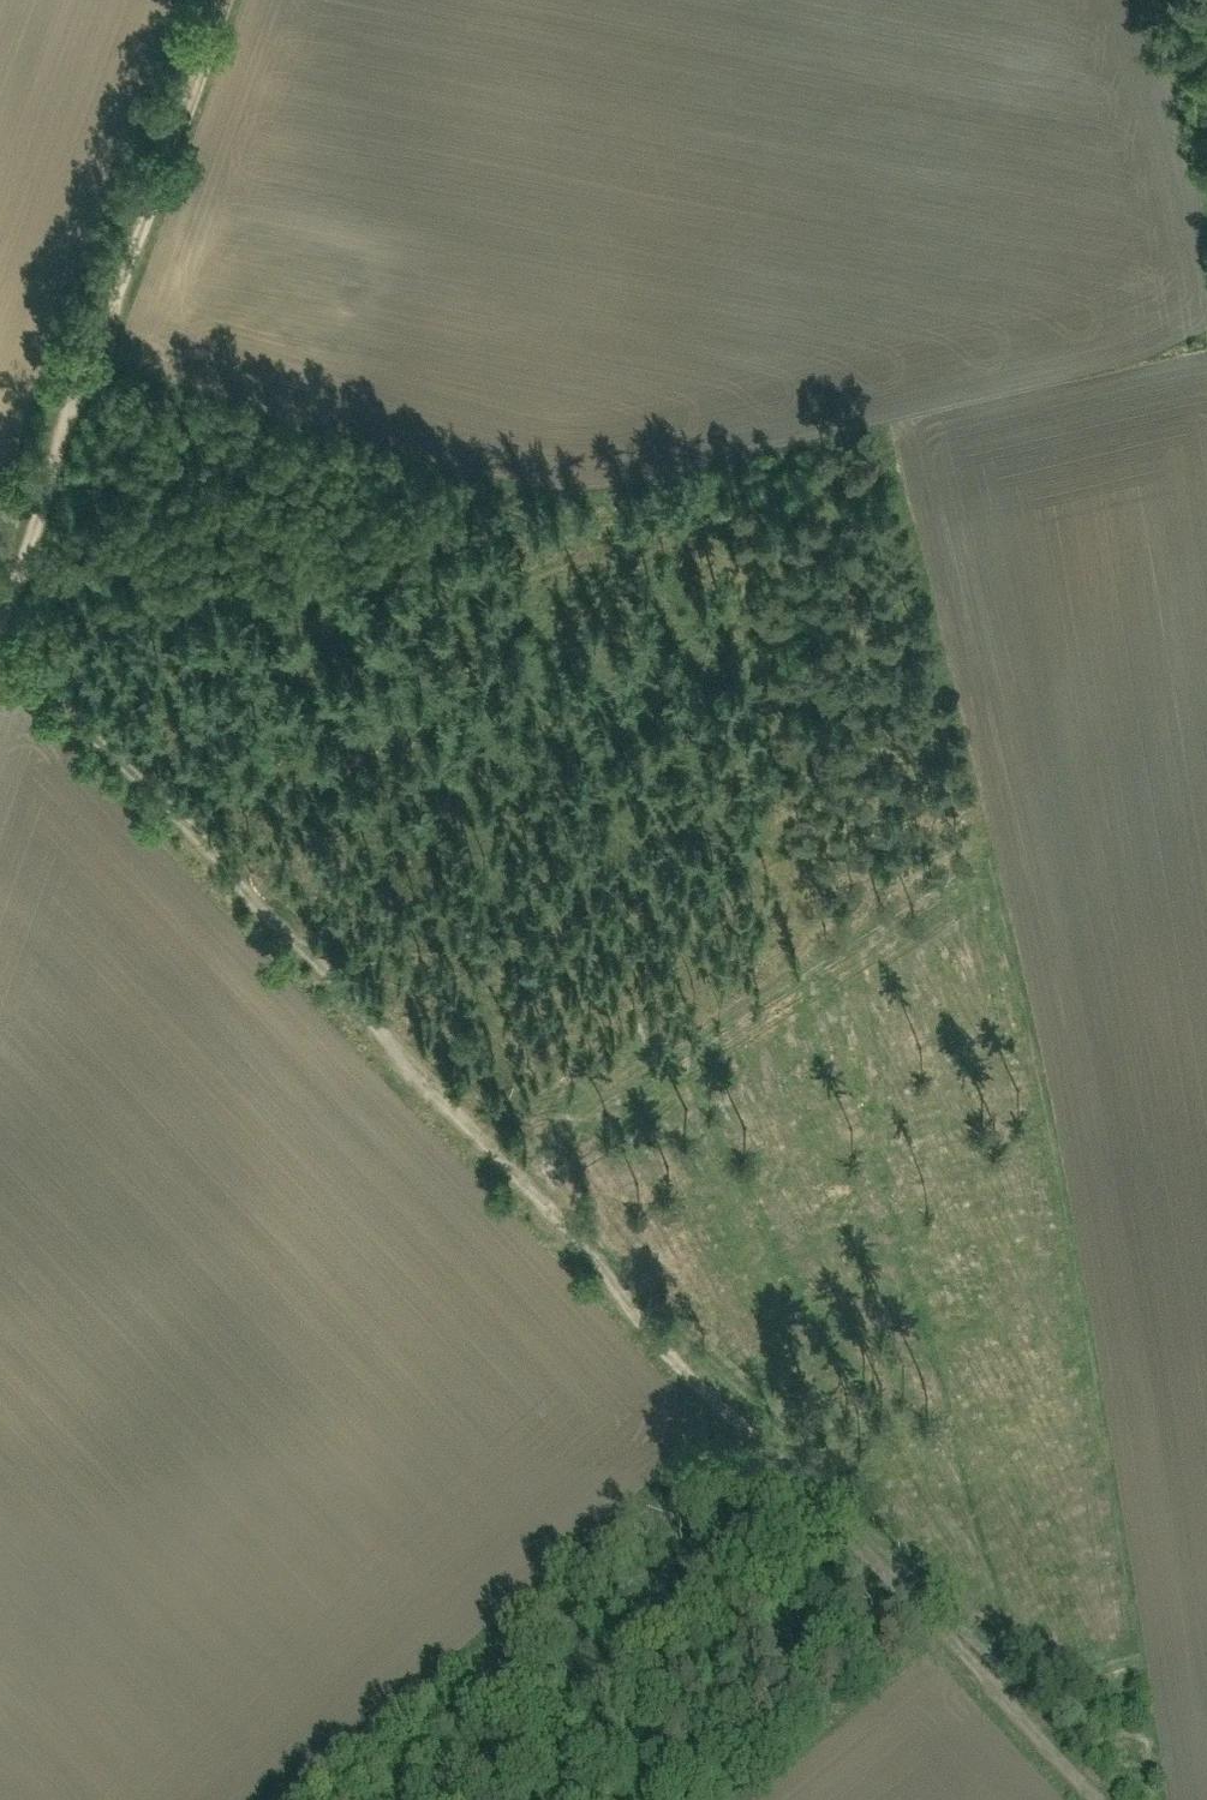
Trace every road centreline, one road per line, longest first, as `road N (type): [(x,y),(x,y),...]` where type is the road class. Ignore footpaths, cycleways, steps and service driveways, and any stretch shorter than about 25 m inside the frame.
road 1 (track): [(0,650),(1105,1799)]
road 2 (track): [(0,608),(222,0)]

